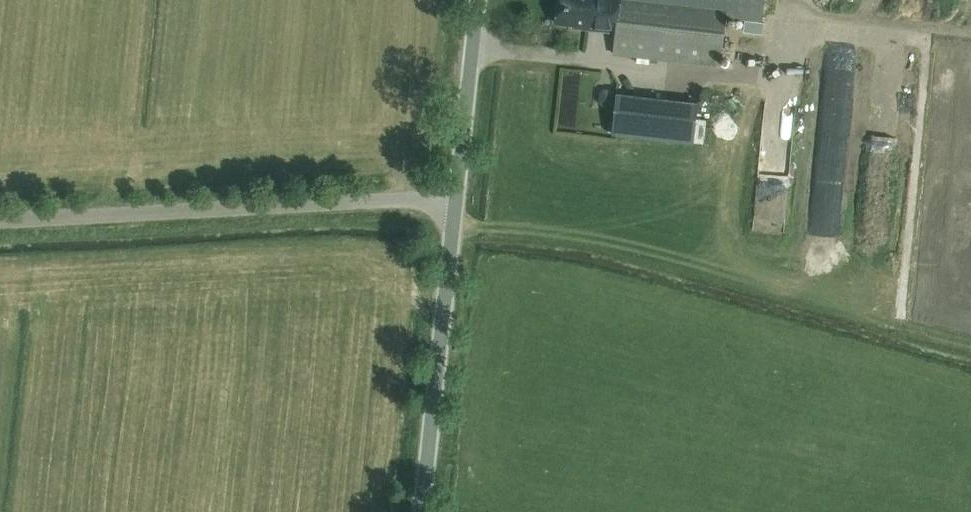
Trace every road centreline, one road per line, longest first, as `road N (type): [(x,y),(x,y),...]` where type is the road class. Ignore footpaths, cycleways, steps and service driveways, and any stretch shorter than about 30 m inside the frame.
road 1 (unclassified): [(0,221),(457,197)]
road 2 (unclassified): [(422,511),(457,197)]
road 3 (unclassified): [(457,197),(479,0)]

